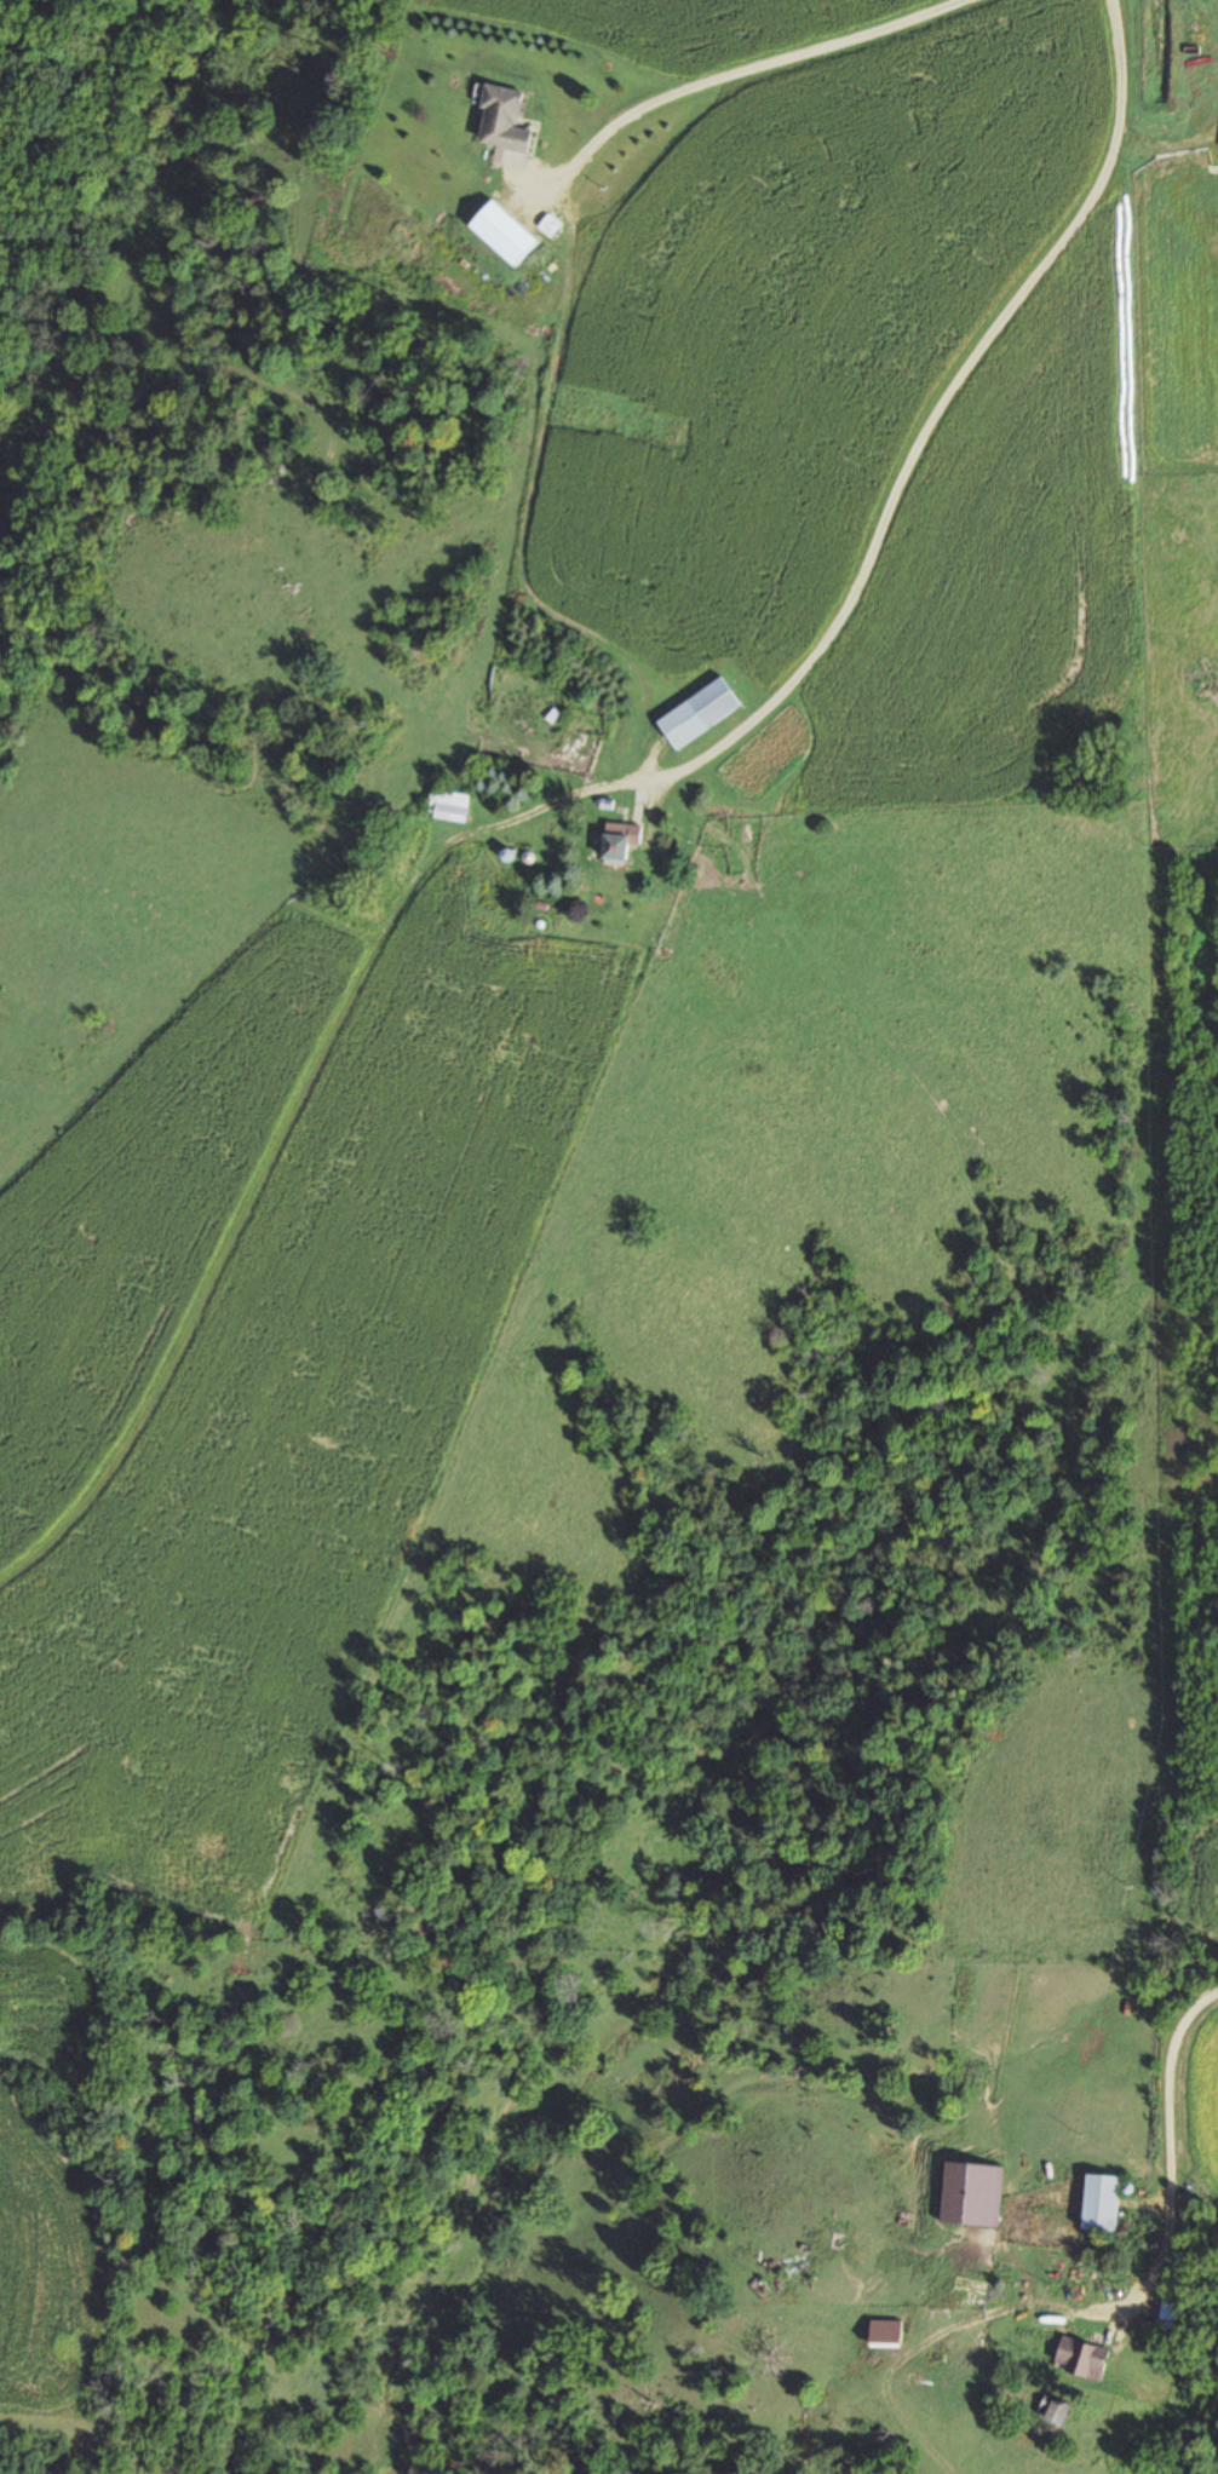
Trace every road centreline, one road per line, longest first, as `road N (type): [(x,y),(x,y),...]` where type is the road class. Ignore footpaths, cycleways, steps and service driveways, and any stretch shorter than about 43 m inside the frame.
road 1 (residential): [(1104,0),(1114,114),(1096,186),(942,397),(838,614),(811,655),(741,725),(673,771),(628,775)]

